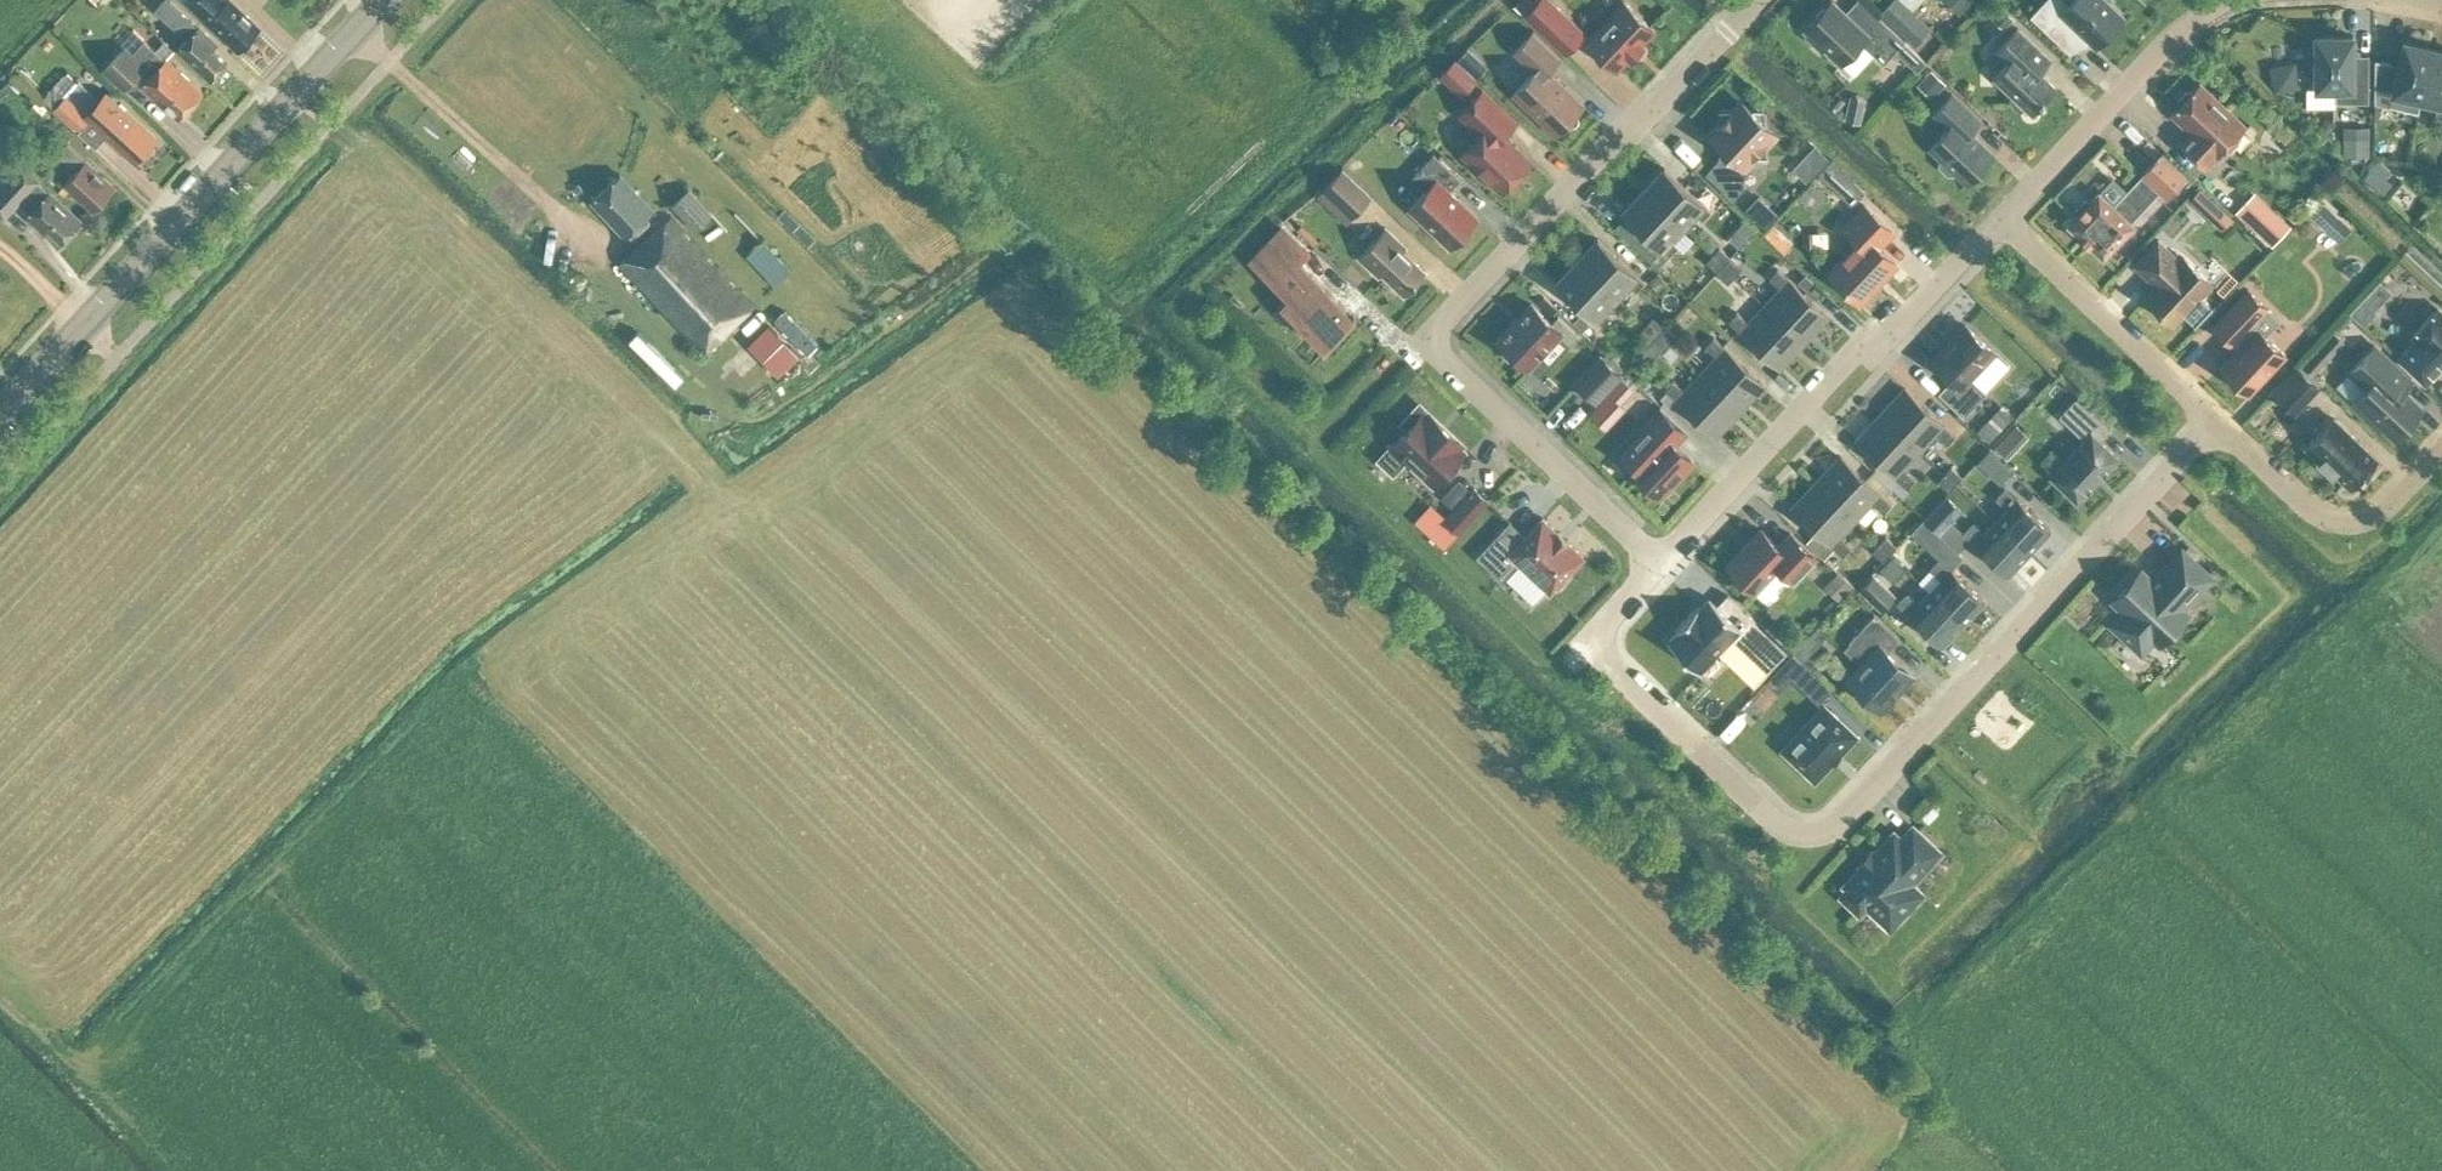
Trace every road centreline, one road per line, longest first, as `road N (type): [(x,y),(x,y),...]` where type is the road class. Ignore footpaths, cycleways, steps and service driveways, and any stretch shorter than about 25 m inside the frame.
road 1 (residential): [(2216,420),(1837,822),(1811,835),(1781,828),(1591,641),(1662,558)]
road 2 (residential): [(1662,558),(1438,338),(1754,0)]
road 3 (tertiary): [(0,418),(382,0)]
road 4 (residential): [(1662,558),(1851,356),(1874,351),(2006,217)]
road 5 (residential): [(2006,217),(2204,15),(2265,0)]
road 6 (residential): [(2441,449),(2373,522),(2343,526),(2216,420)]
road 7 (residential): [(2006,217),(2216,420)]

